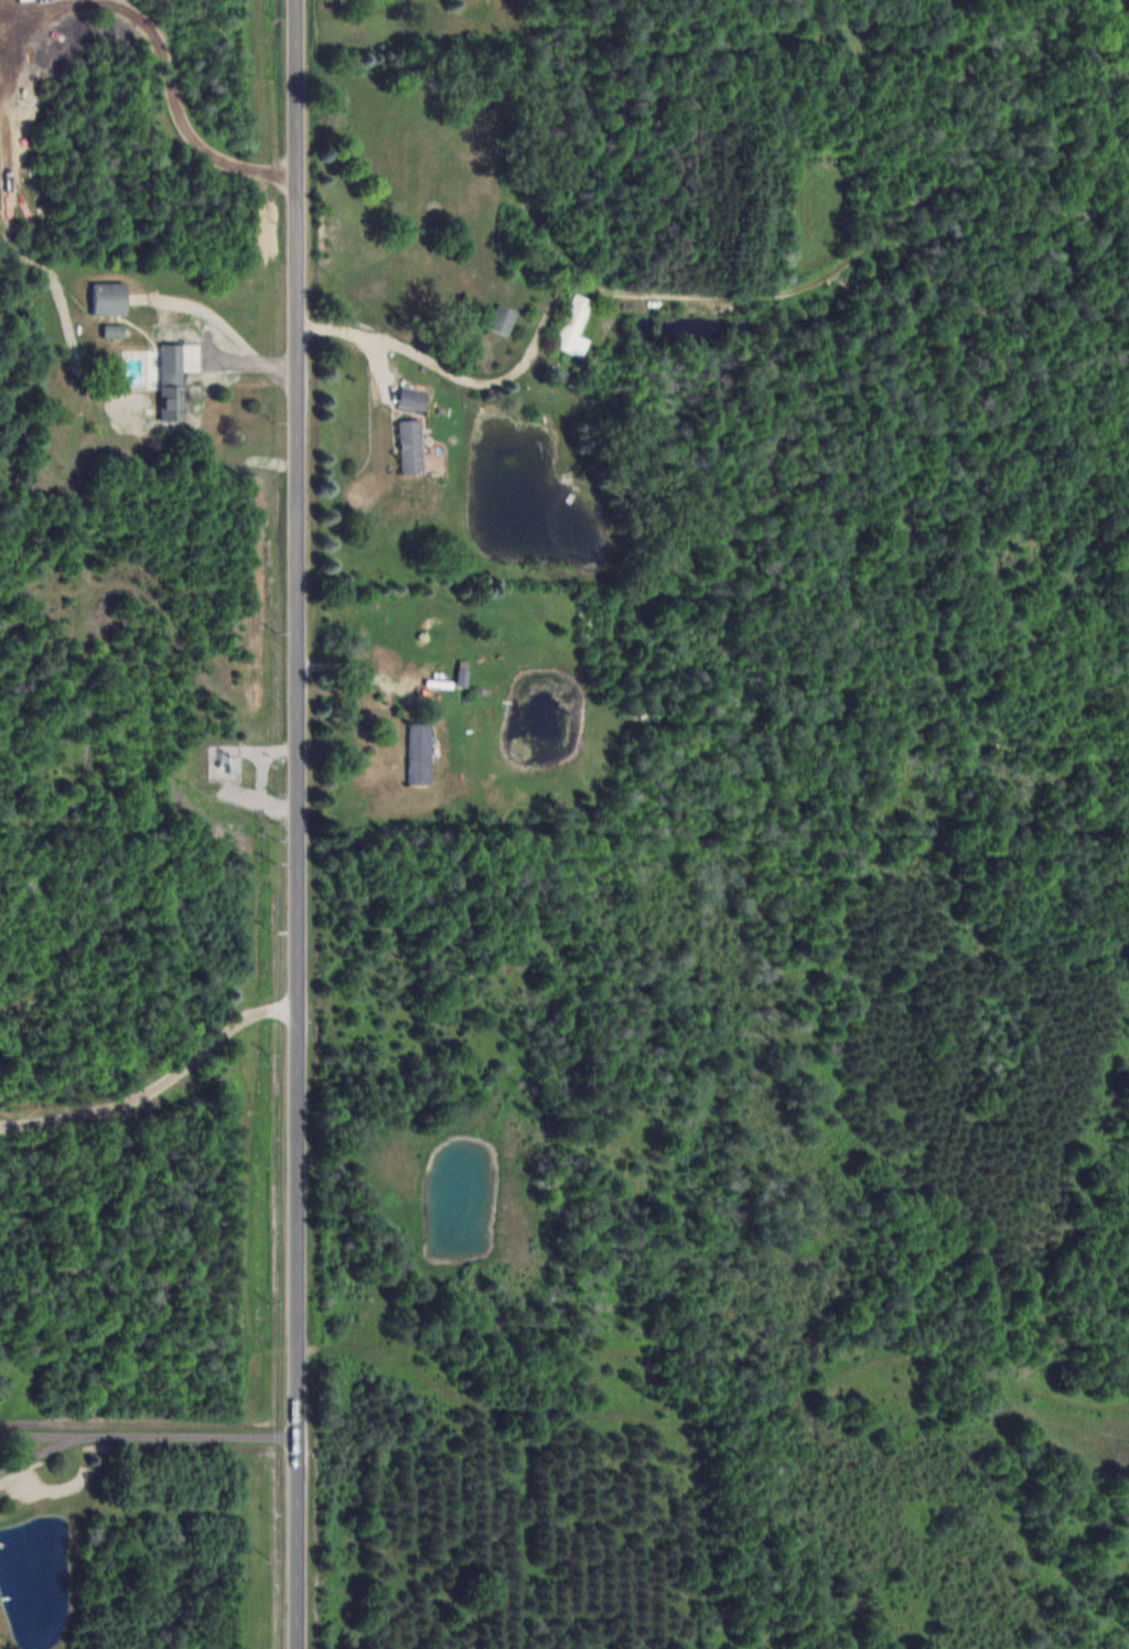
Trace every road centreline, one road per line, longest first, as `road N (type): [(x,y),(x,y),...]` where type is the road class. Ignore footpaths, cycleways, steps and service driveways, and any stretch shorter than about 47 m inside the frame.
road 1 (residential): [(298,1648),(297,0)]

